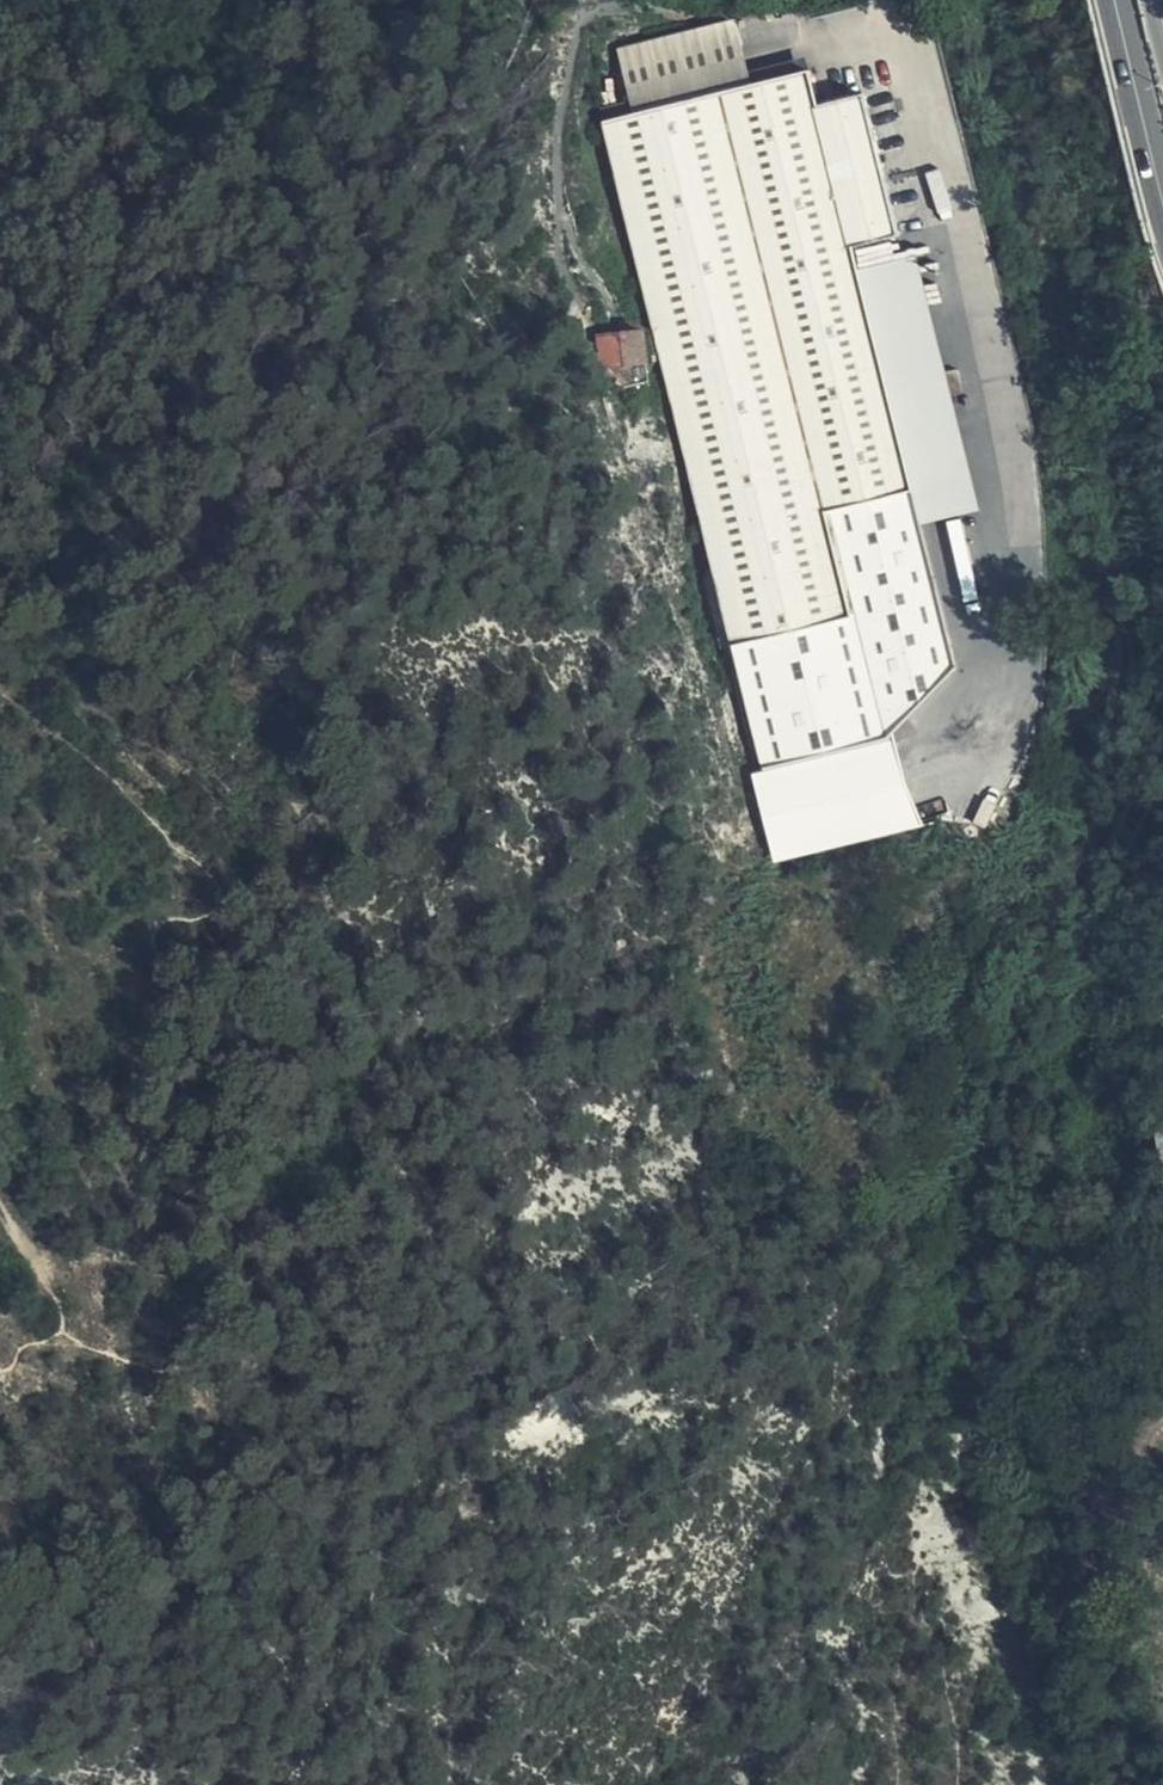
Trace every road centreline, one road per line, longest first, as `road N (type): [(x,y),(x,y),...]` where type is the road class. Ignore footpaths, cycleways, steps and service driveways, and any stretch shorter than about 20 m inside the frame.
road 1 (secondary): [(1162,184),(1117,0)]

